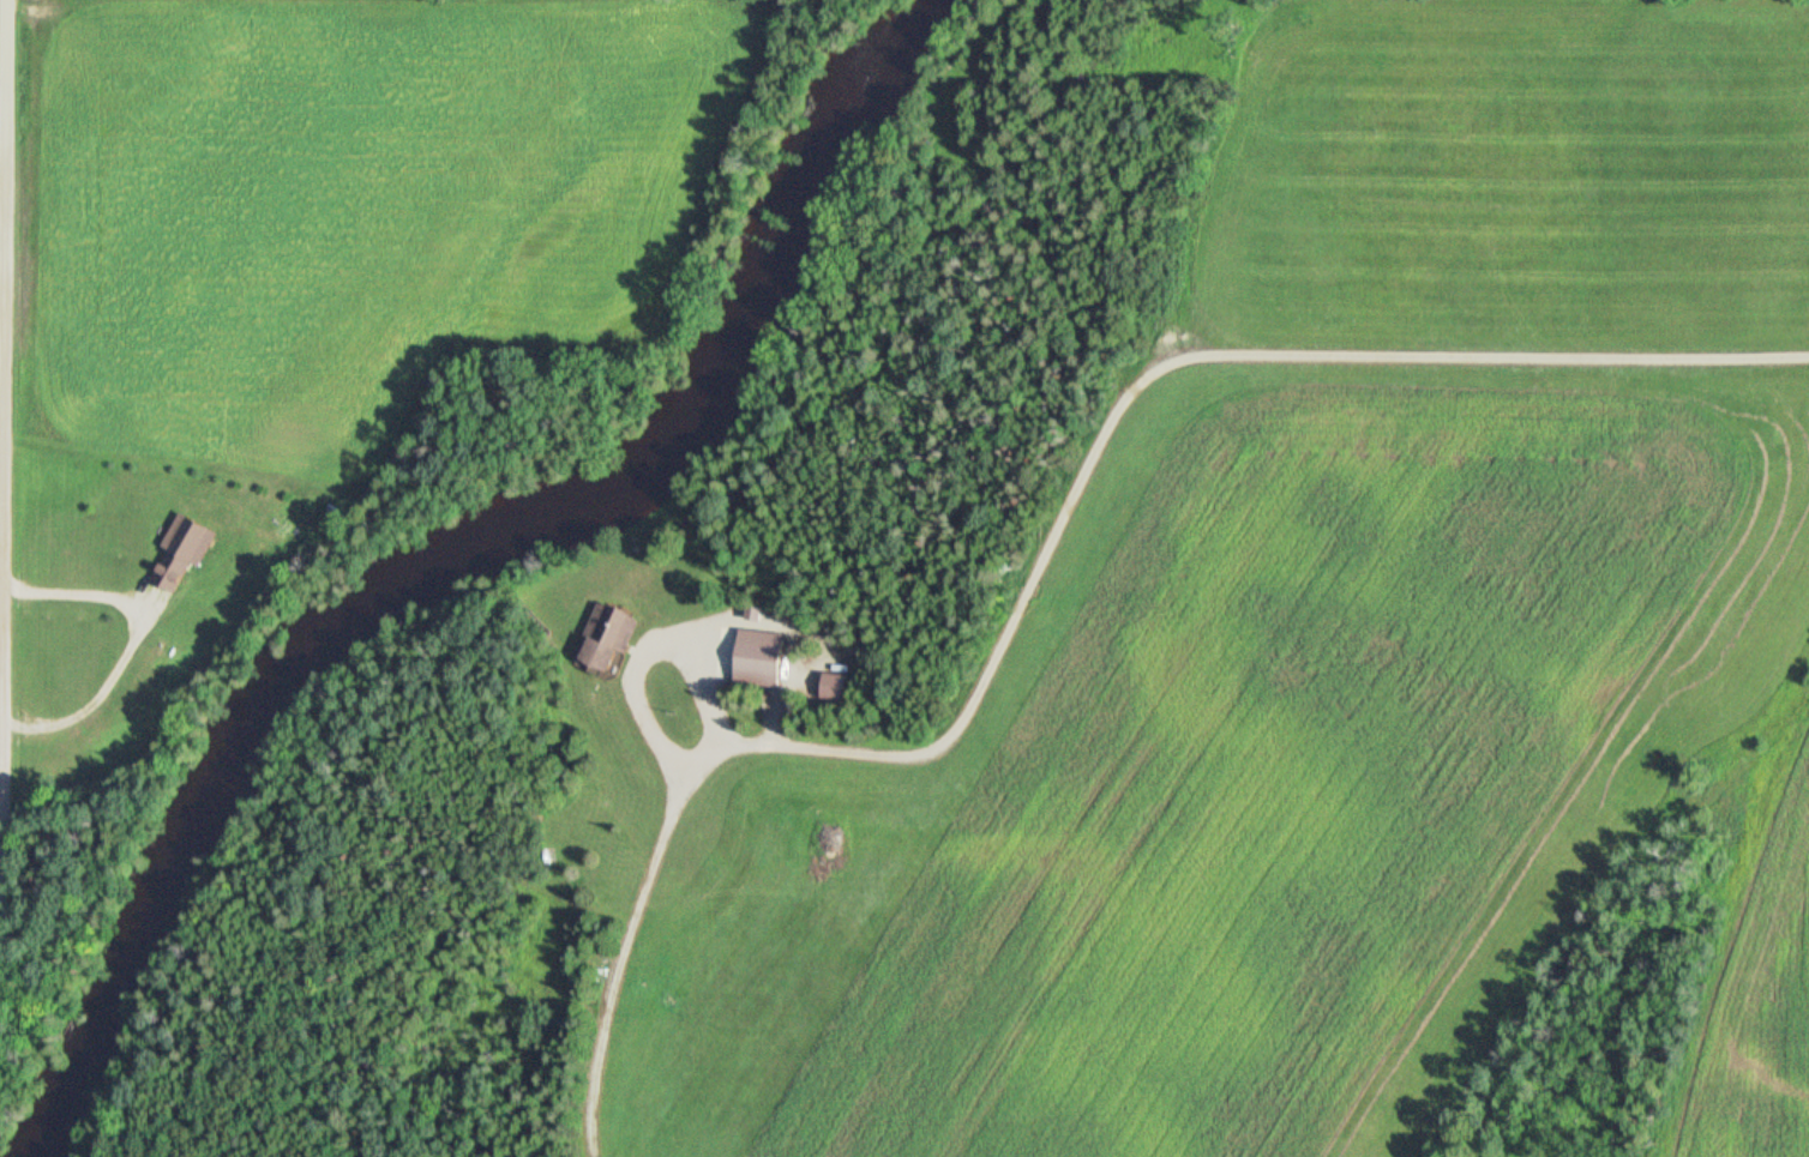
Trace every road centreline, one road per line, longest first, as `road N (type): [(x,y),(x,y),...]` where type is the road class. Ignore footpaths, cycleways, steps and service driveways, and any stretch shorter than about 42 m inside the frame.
road 1 (residential): [(0,300),(2,0)]

